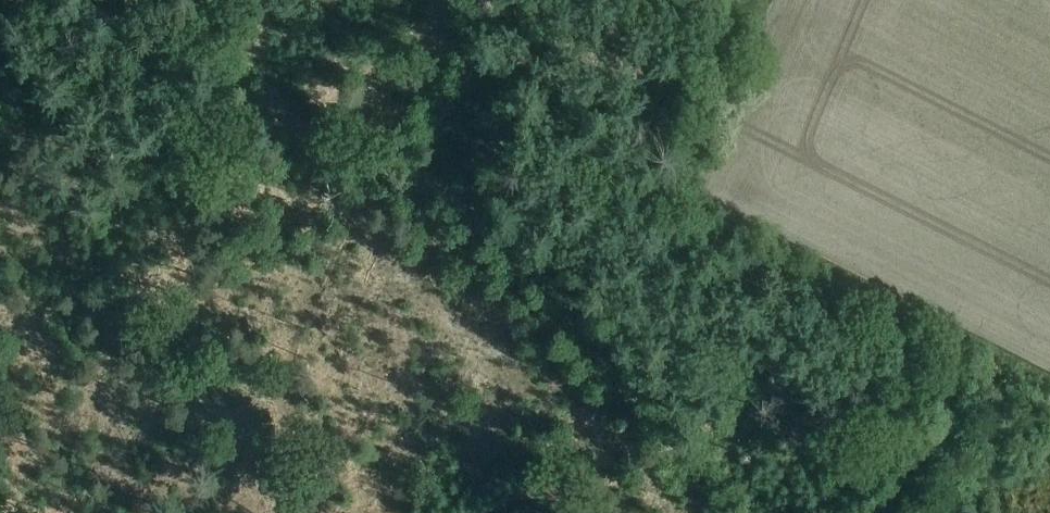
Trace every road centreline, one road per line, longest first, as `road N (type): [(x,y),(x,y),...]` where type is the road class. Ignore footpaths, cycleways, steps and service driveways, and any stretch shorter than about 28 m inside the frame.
road 1 (track): [(712,0),(723,32),(677,183),(685,224),(927,357),(832,512)]
road 2 (track): [(359,512),(382,456),(274,395),(448,0)]
road 3 (track): [(885,512),(952,411),(985,391),(1013,390),(1049,407)]

